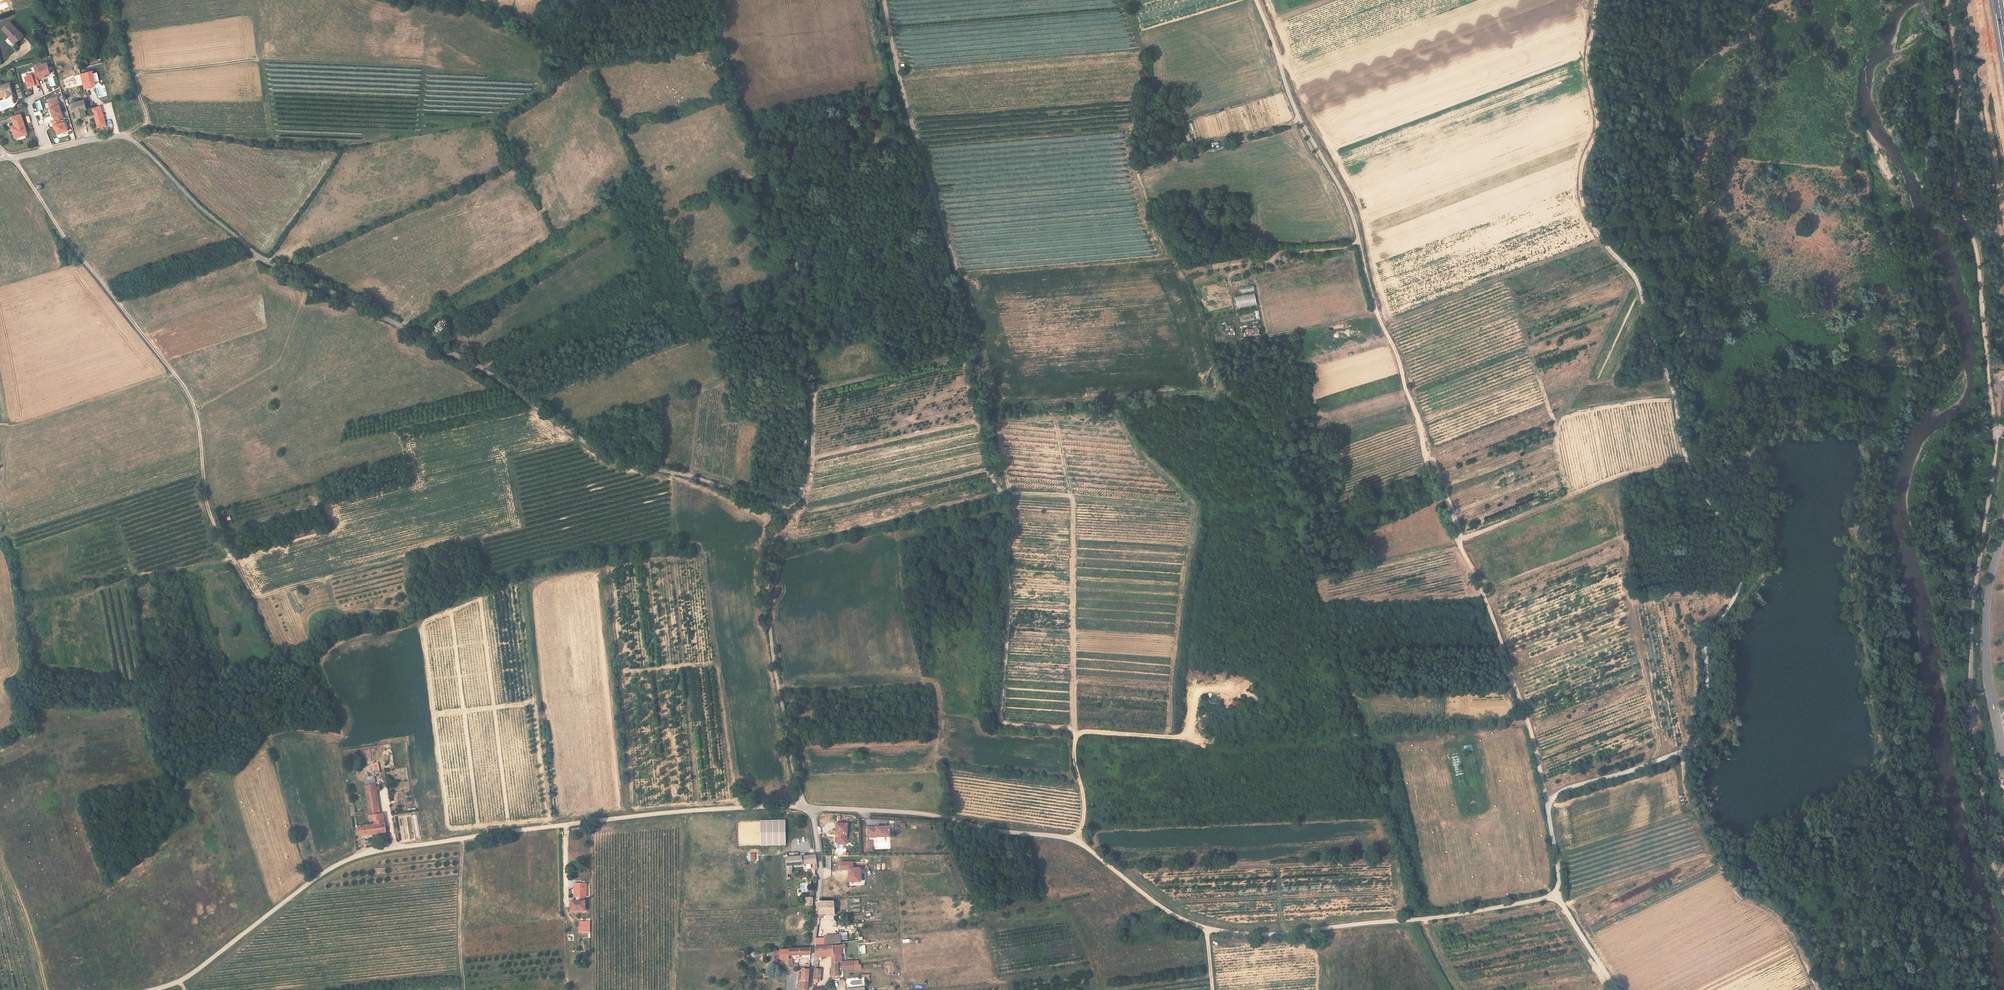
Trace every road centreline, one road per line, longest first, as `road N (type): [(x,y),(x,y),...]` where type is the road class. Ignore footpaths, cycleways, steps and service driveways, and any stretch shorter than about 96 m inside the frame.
road 1 (track): [(1596,0),(1587,57),(1597,130),(1582,164),(1582,198),(1595,230),(1636,276),(1690,468),(1741,546),(1745,565),(1707,641),(1697,742),(1568,787),(1548,808)]
road 2 (unclassified): [(1548,808),(1555,894),(1421,919),(1255,934),(1170,912),(1069,838),(914,813),(806,807)]
road 3 (track): [(1257,0),(1291,99),(1347,198),(1440,501),(1510,664),(1548,808)]
road 4 (unclassified): [(153,989),(185,978),(335,866),(382,848),(696,809),(806,807)]
road 5 (track): [(322,578),(254,594),(208,509),(197,416),(186,389),(69,243),(14,157)]
road 6 (track): [(775,533),(803,540),(1006,492),(1068,497),(1074,730)]
road 7 (track): [(786,507),(800,490),(807,418),(796,242),(721,65),(713,0)]
road 8 (unclassified): [(1999,431),(1969,697),(2003,893)]
road 9 (track): [(1945,0),(1958,92),(1957,199),(1976,248),(1999,431)]
road 10 (track): [(994,403),(903,94),(884,0)]
road 11 (track): [(806,807),(775,671),(766,584),(786,507)]
road 12 (track): [(1078,841),(1084,802),(1074,730),(1185,735),(1197,692)]
road 13 (track): [(1458,542),(1621,476),(1688,461)]
road 14 (track): [(1383,325),(1604,240)]
road 15 (track): [(125,136),(145,124),(135,80),(143,72),(256,60)]
road 16 (residential): [(806,807),(821,874),(810,989)]
road 17 (track): [(462,838),(463,989)]
road 18 (track): [(798,258),(831,239),(939,213)]
road 19 (track): [(0,858),(46,989)]
road 20 (unclassified): [(220,223),(130,138)]

